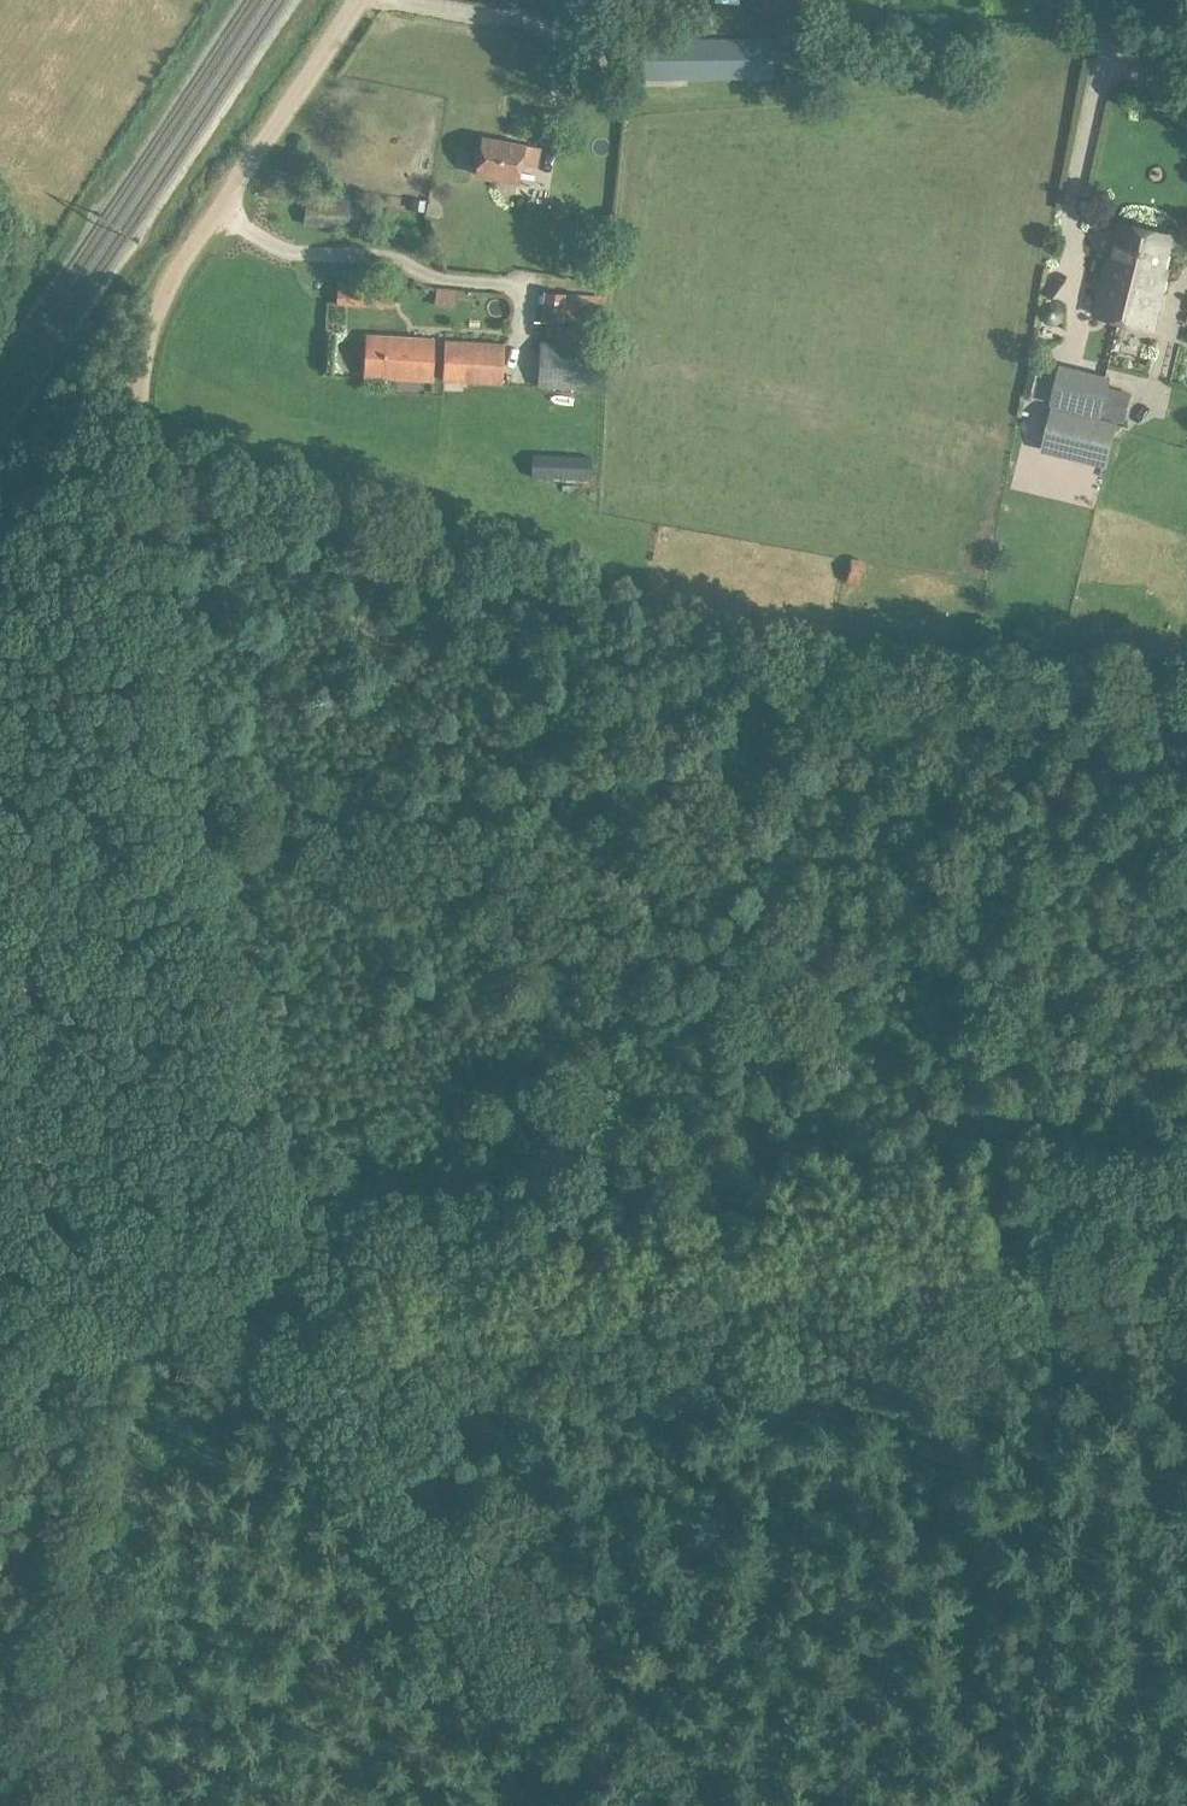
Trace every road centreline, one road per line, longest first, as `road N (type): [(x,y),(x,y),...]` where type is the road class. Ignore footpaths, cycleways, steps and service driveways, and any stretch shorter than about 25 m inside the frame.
road 1 (track): [(284,1268),(151,714),(131,435),(152,323),(359,0)]
road 2 (track): [(284,1268),(384,1236),(707,1163),(1186,1177)]
road 3 (track): [(635,1805),(284,1268)]
road 4 (track): [(417,0),(538,23),(554,46),(555,138),(520,369)]
road 5 (track): [(216,215),(283,249),(373,251),(430,271),(533,281)]
road 6 (track): [(0,1377),(284,1268)]
road 7 (unclassified): [(1186,101),(1087,0)]

